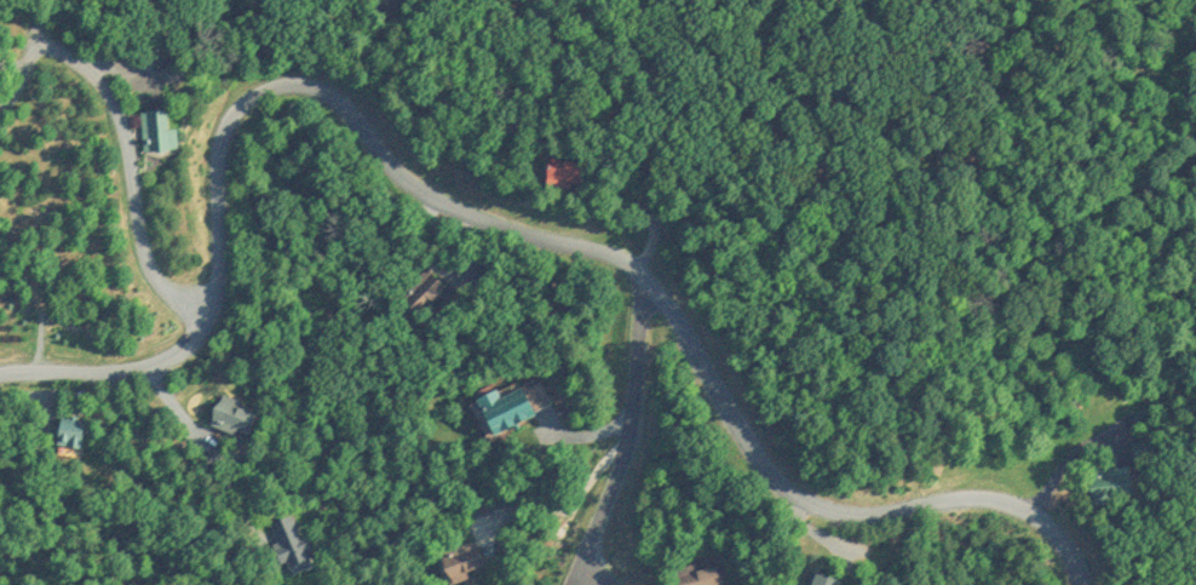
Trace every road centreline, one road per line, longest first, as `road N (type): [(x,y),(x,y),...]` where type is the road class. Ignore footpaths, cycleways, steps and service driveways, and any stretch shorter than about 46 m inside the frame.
road 1 (residential): [(1076,584),(1052,532),(997,504),(954,500),(872,518),(817,509),(761,472),(678,338),(636,287),(597,260),(477,226),(406,190),(347,119),(316,96),(288,90),(255,94),(228,116),(215,149),(220,266),(208,320),(177,349),(133,365),(0,376)]
road 2 (residential): [(31,28),(74,52),(115,101),(139,241),(160,282),(208,320)]
road 3 (residential): [(580,584),(621,458),(636,287)]

